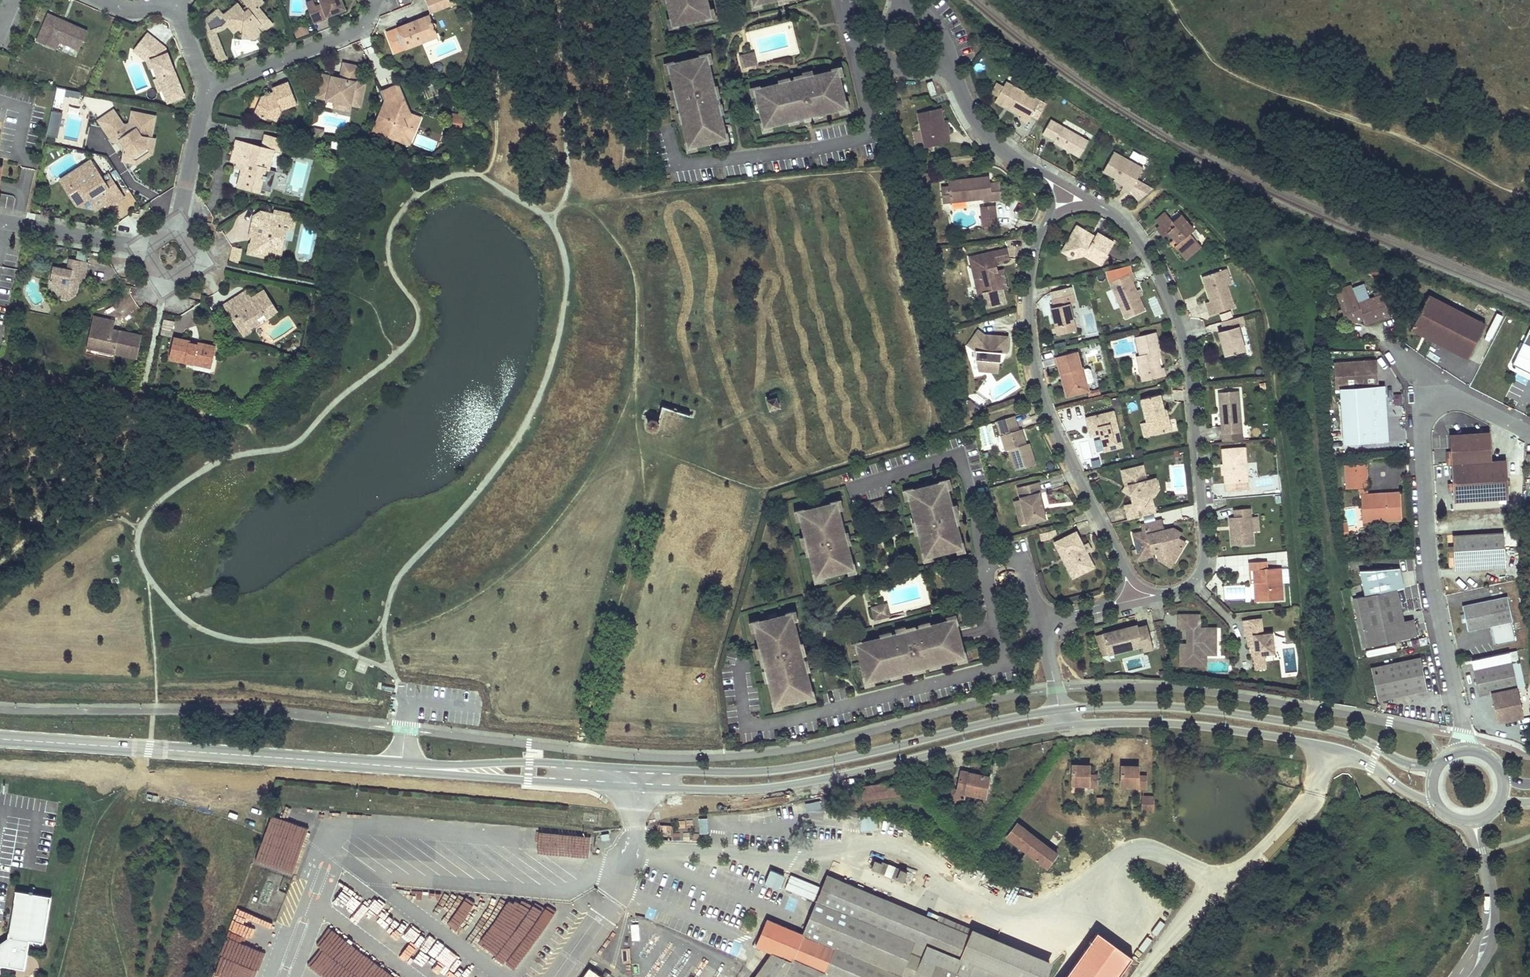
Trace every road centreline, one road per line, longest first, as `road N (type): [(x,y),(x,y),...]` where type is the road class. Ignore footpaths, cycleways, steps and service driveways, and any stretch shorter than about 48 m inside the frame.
road 1 (tertiary): [(401,767),(743,789),(835,777),(1064,727)]
road 2 (tertiary): [(1061,710),(795,768),(401,767)]
road 3 (residential): [(1141,593),(1183,589),(1203,565),(1193,404),(1171,302),(1139,242),(1105,208)]
road 4 (residential): [(1050,216),(1031,274),(1036,375),(1065,451),(1141,593)]
road 5 (tertiary): [(0,740),(401,767)]
road 6 (tertiary): [(1064,727),(1185,725),(1326,745),(1362,757),(1438,805)]
road 7 (tertiary): [(1441,763),(1408,765),(1347,733),(1235,714),(1159,706),(1061,710)]
road 8 (residential): [(1465,750),(1427,528),(1422,433),(1435,404)]
road 9 (residential): [(910,0),(940,34),(979,124),(1037,173)]
road 10 (residential): [(206,90),(357,31),(377,0)]
road 11 (residential): [(1141,593),(1053,630),(1048,657),(1061,710)]
road 12 (residential): [(104,0),(177,15),(206,90)]
road 13 (residential): [(0,221),(140,247)]
road 14 (residential): [(178,225),(206,90)]
road 15 (residential): [(140,247),(164,284),(201,261),(178,225)]

